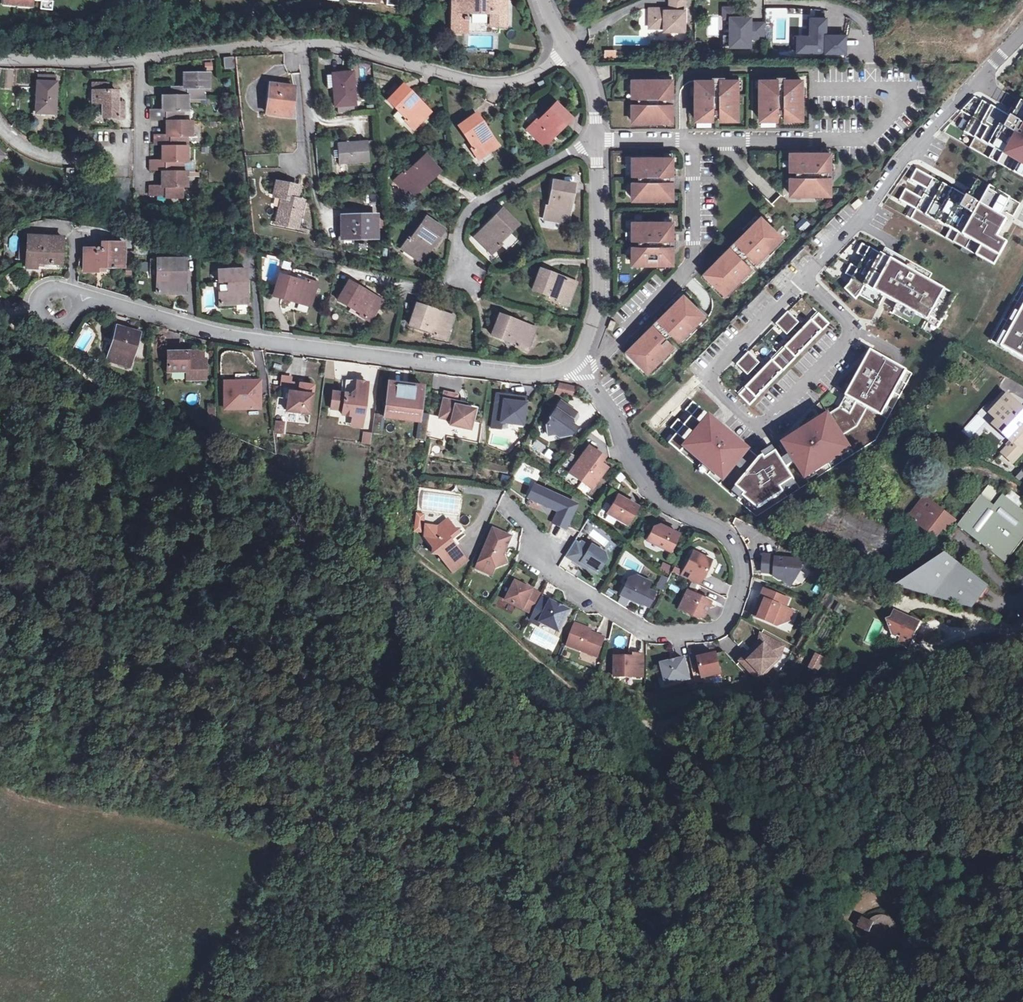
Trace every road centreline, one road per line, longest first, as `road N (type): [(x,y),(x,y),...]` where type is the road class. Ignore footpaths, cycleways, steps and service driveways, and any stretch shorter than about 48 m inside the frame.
road 1 (track): [(649,722),(626,719),(579,693),(448,583),(306,481),(116,393),(0,323)]
road 2 (residential): [(576,369),(659,503),(733,542),(742,571),(736,602),(711,631),(652,632),(551,571),(539,545)]
road 3 (residential): [(576,369),(544,377),(252,338),(88,296)]
road 4 (residential): [(805,277),(858,335),(755,425),(708,378),(797,285)]
road 5 (track): [(1017,642),(922,666),(871,701),(649,722)]
road 6 (track): [(860,849),(841,873),(817,877),(801,892),(743,874),(719,881),(694,903),(696,933),(573,1001)]
road 7 (residential): [(1022,34),(805,277)]
road 8 (residential): [(690,141),(867,138),(899,97),(897,89),(827,90)]
road 9 (residential): [(581,364),(594,366),(693,259),(690,141)]
road 10 (residential): [(304,41),(513,84),(559,50)]
road 11 (track): [(649,722),(679,750),(765,796),(841,805),(861,828)]
road 12 (residential): [(581,364),(599,294),(592,141)]
road 13 (track): [(860,849),(985,862),(982,872),(899,898)]
road 14 (residential): [(592,141),(483,200),(464,217),(456,251)]
road 15 (residential): [(0,128),(36,153),(72,161),(142,153)]
road 16 (residential): [(0,62),(143,56)]
road 17 (track): [(861,828),(871,701)]
road 18 (residential): [(88,296),(54,286),(33,305),(52,325),(79,311)]

